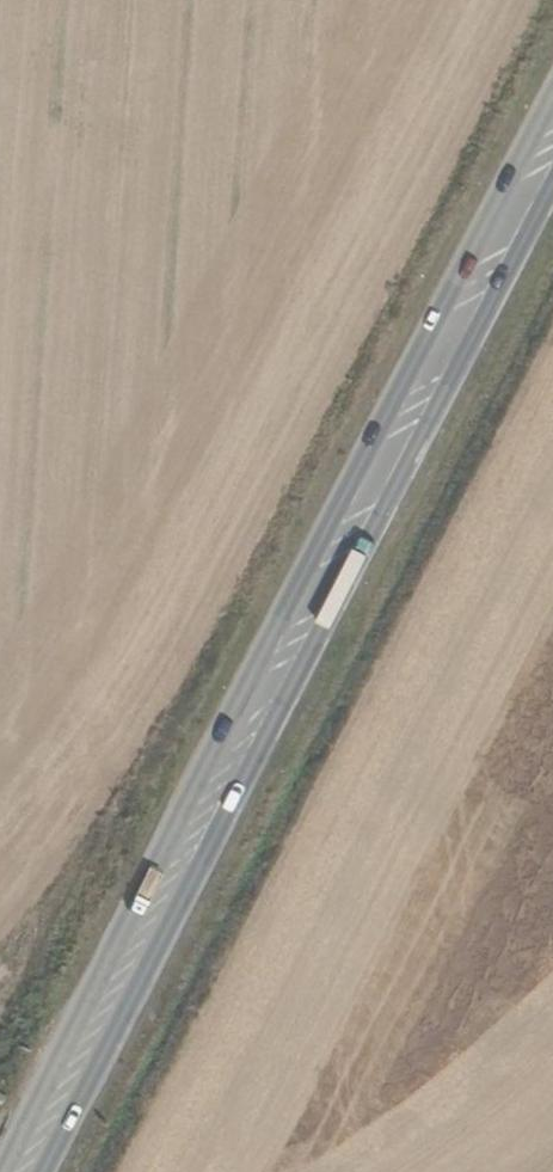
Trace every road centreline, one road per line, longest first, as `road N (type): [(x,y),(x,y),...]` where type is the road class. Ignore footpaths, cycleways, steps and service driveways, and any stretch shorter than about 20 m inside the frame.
road 1 (primary): [(552,94),(3,1171)]
road 2 (primary): [(45,1171),(552,184)]

